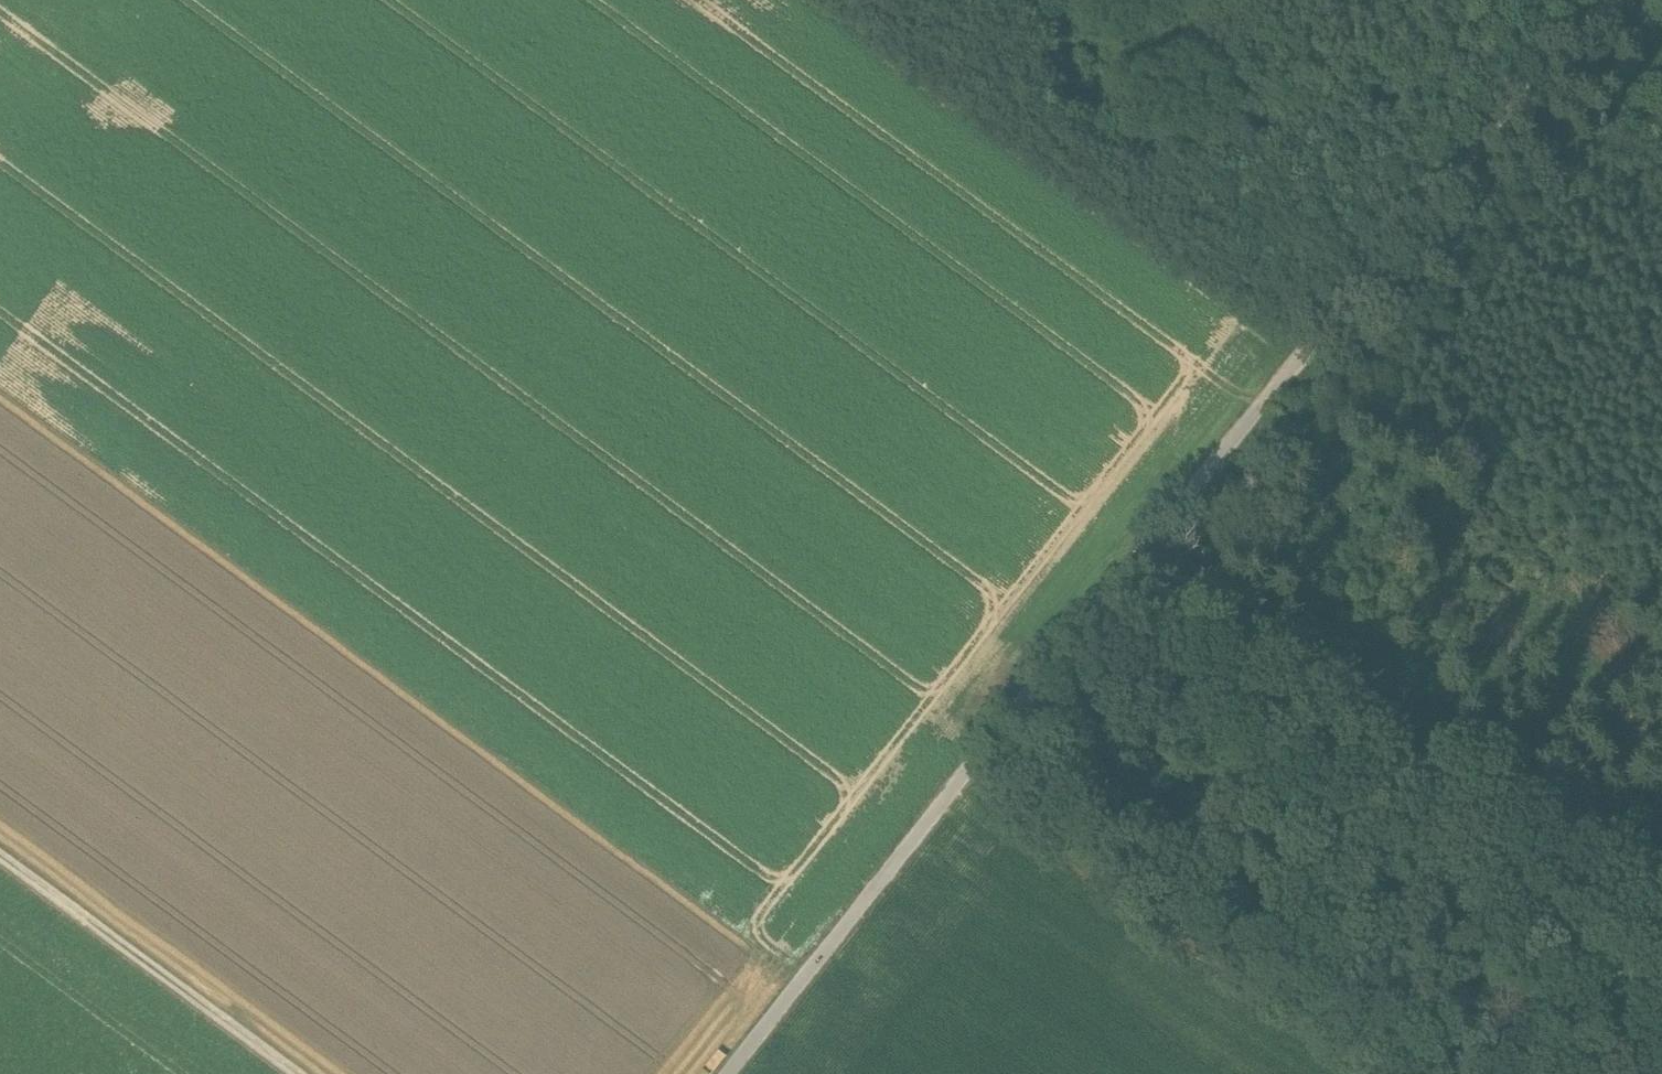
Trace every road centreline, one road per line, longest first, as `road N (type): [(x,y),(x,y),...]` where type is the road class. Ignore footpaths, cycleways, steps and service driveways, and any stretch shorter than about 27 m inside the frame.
road 1 (unclassified): [(726,1073),(1006,722),(1610,0)]
road 2 (track): [(293,1073),(0,859)]

